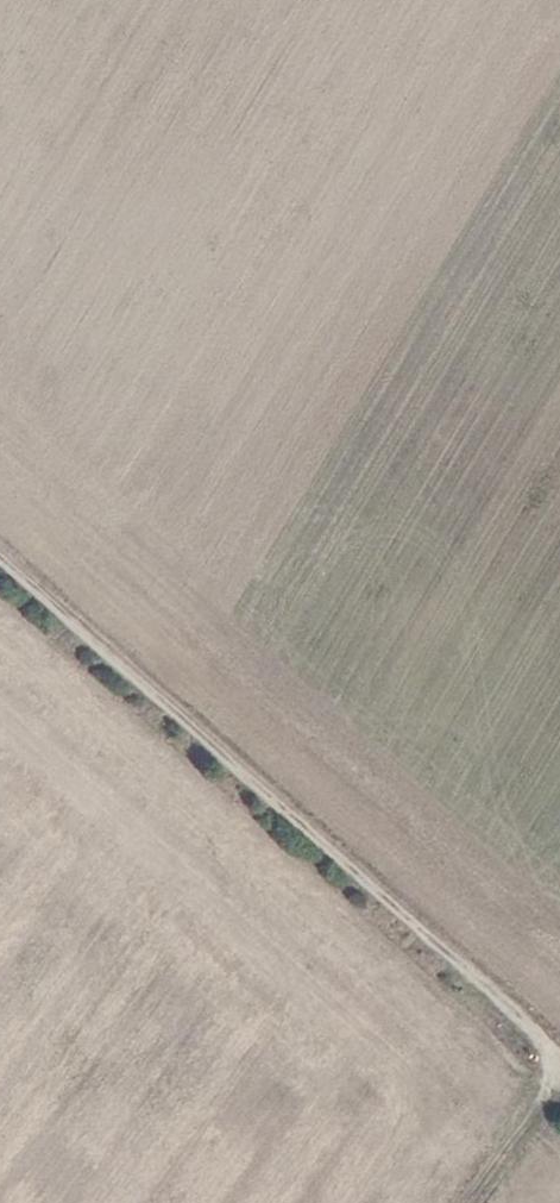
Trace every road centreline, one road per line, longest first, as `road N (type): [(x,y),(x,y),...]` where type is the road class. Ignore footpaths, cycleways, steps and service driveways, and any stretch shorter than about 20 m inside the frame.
road 1 (track): [(0,565),(559,1062)]
road 2 (track): [(559,1081),(470,1202)]

